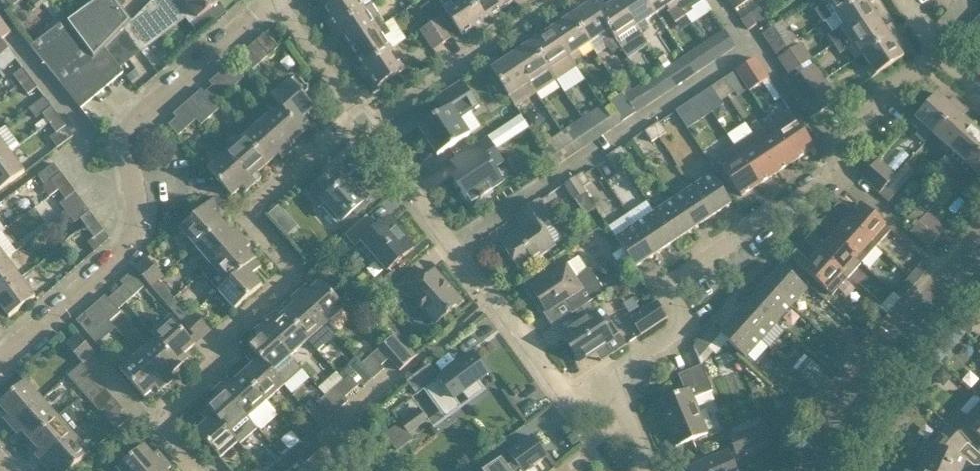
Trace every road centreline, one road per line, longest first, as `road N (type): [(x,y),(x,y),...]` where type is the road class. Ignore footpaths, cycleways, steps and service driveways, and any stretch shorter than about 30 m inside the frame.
road 1 (residential): [(616,383),(683,334),(684,269),(826,173),(845,128),(934,44)]
road 2 (residential): [(202,470),(162,435),(162,400),(276,284),(282,271),(257,222),(259,191),(364,107)]
road 3 (residential): [(0,353),(123,244),(134,133),(151,102),(268,0)]
road 4 (residential): [(616,383),(571,394),(555,385),(423,204),(412,168),(373,119)]
road 5 (tertiary): [(814,470),(851,391),(979,244)]
road 6 (residential): [(373,119),(543,0)]
road 7 (residential): [(364,107),(286,0)]

